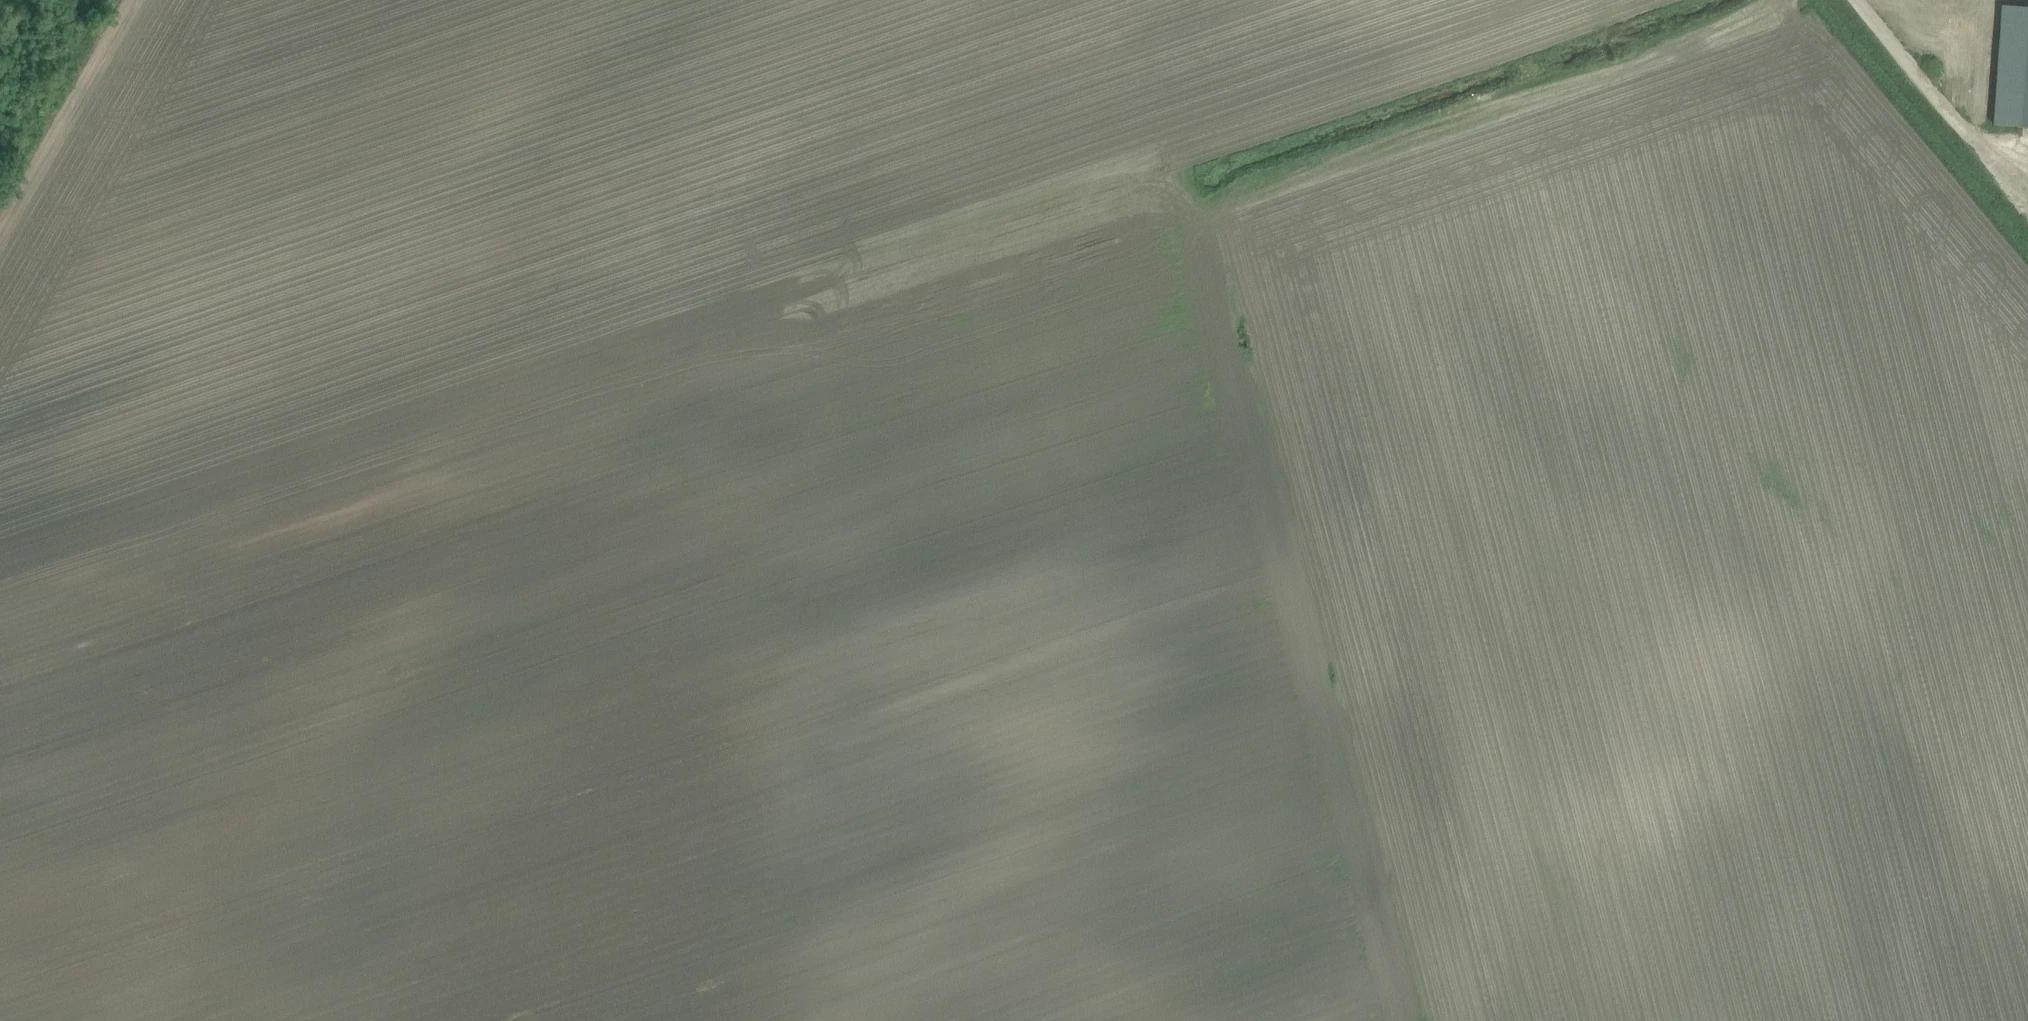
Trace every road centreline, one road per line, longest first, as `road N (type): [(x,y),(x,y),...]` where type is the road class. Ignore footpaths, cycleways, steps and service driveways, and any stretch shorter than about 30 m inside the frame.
road 1 (track): [(0,219),(127,0)]
road 2 (unclassified): [(1985,160),(1860,0)]

